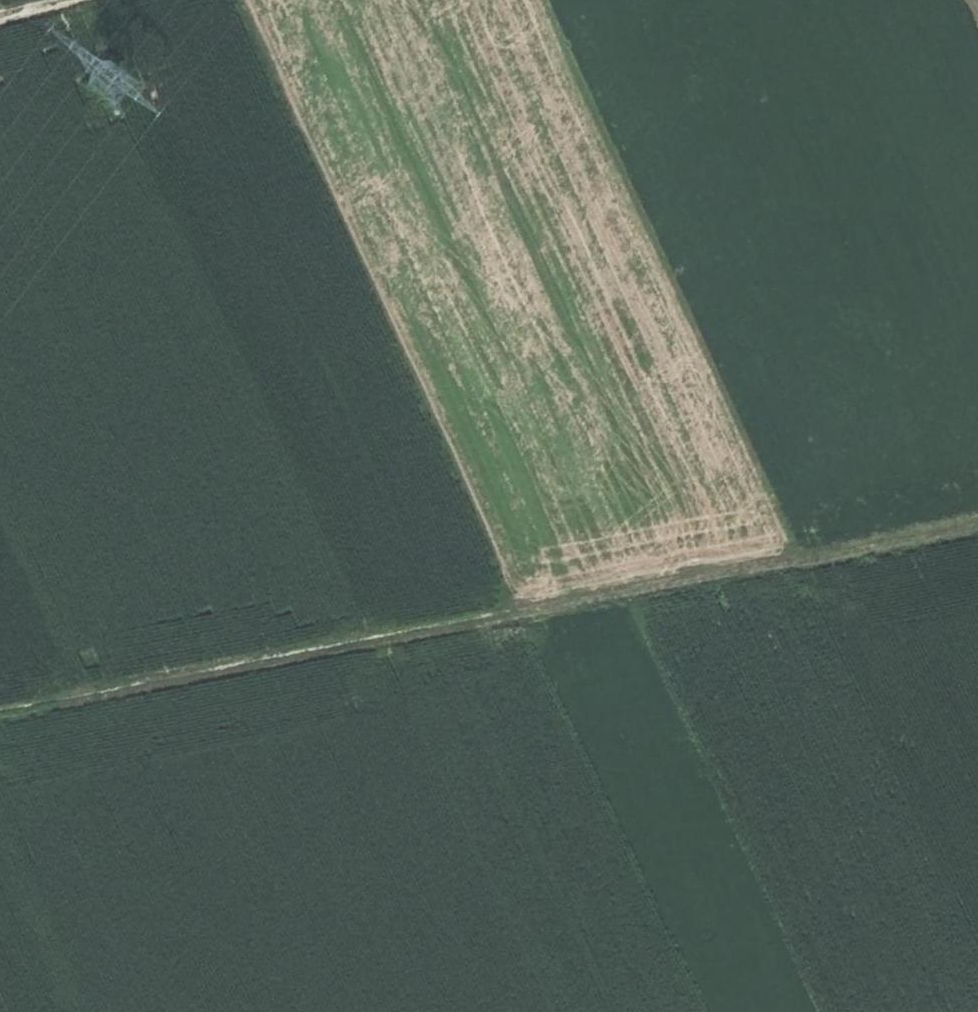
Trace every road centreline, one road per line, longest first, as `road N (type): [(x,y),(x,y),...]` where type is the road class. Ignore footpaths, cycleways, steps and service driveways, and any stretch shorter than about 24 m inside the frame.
road 1 (track): [(977,523),(0,711)]

